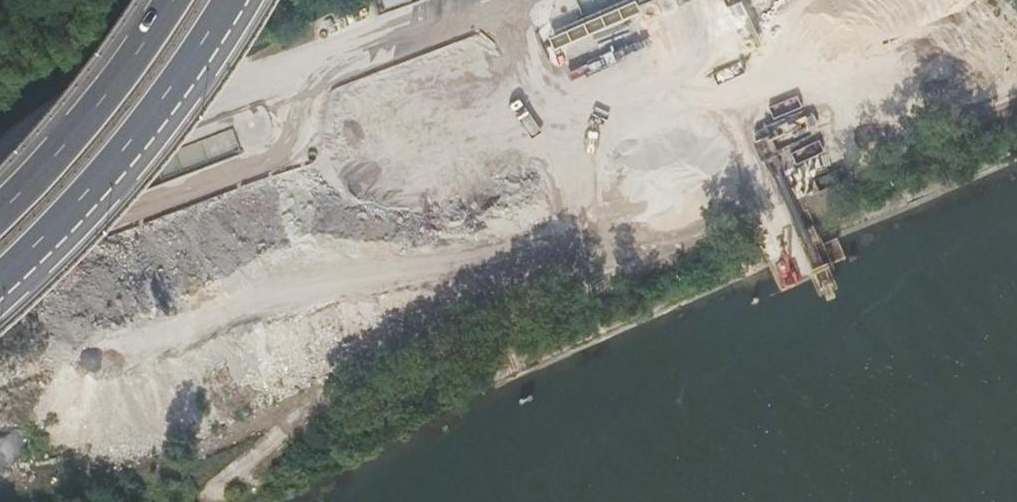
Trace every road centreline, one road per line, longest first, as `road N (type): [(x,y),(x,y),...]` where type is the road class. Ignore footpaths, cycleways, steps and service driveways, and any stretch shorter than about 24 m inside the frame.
road 1 (unclassified): [(0,172),(484,0)]
road 2 (primary): [(0,267),(90,175),(219,0)]
road 3 (primary): [(162,0),(73,118),(0,195)]

